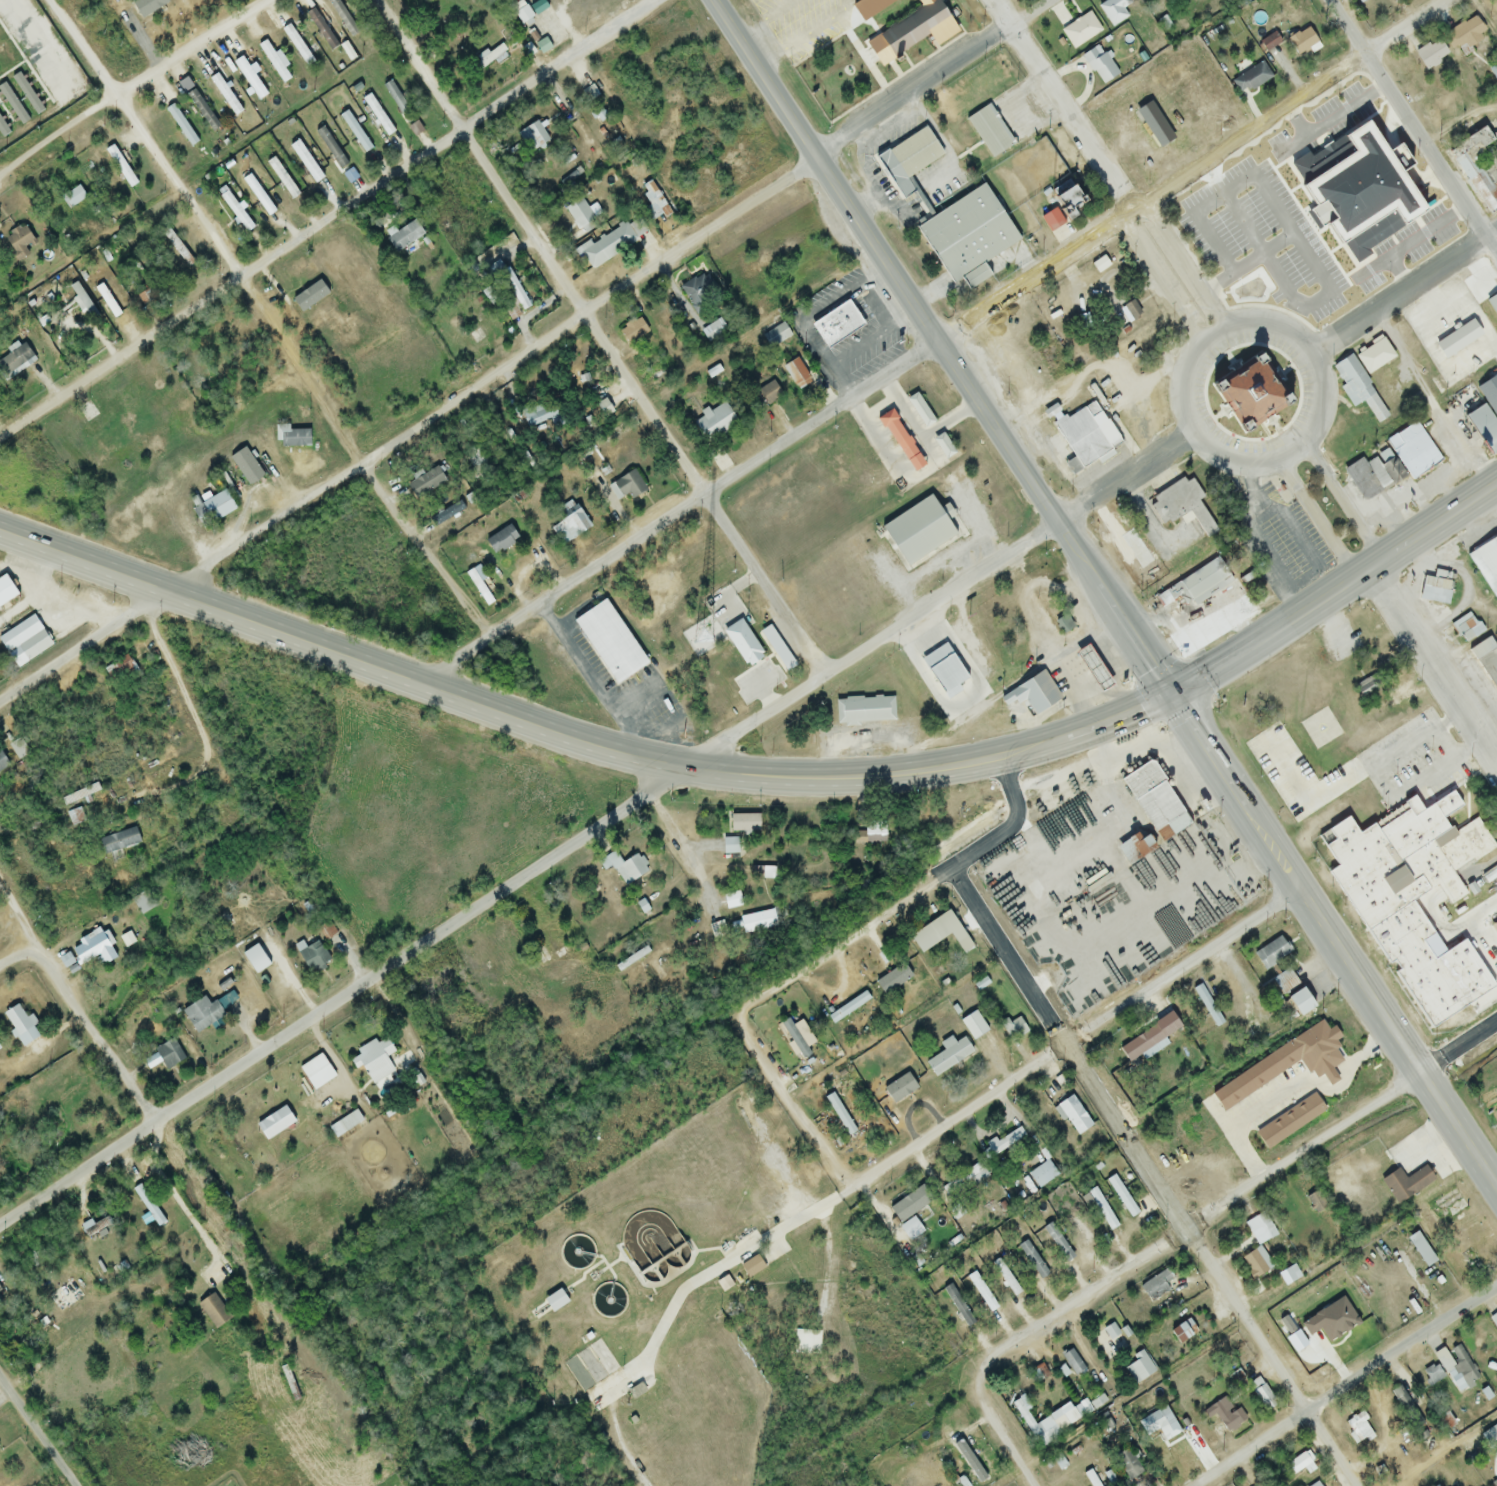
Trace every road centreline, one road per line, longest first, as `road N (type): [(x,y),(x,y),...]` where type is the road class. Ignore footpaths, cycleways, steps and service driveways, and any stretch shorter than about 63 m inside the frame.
road 1 (residential): [(0,1225),(1197,433)]
road 2 (primary): [(1496,1184),(717,0)]
road 3 (residential): [(0,700),(1049,0)]
road 4 (residential): [(417,687),(1459,0)]
road 5 (primary): [(0,534),(417,687),(609,748),(673,762),(702,755),(809,780),(1009,760)]
road 6 (residential): [(647,1485),(614,1438),(606,1405),(657,1344),(674,1300),(1301,889)]
road 7 (residential): [(375,0),(824,678)]
road 8 (residential): [(0,435),(650,0)]
road 9 (residential): [(52,0),(357,461),(487,637)]
road 10 (residential): [(952,873),(1359,1485)]
road 11 (residential): [(1496,1020),(988,1358)]
road 12 (primary): [(1009,760),(1175,696),(1496,483)]
road 13 (residential): [(1197,433),(1225,465),(1247,472),(1281,466),(1298,453),(1320,397),(1299,342),(1269,324),(1246,323),(1215,337),(1192,374),(1197,433)]
road 14 (residential): [(1215,337),(995,0)]
road 15 (residential): [(747,1009),(952,873),(1024,815),(1009,760)]
road 16 (residential): [(1496,764),(1298,453)]
road 17 (residential): [(1496,1290),(1202,1485)]
road 18 (residential): [(0,181),(265,0)]
road 19 (residential): [(1496,267),(1320,0)]
road 20 (residential): [(0,890),(155,1121)]
road 21 (residential): [(1312,360),(1496,236)]
road 22 (residential): [(988,1358),(986,1395),(1040,1485)]
road 23 (residential): [(82,1485),(0,1371)]

